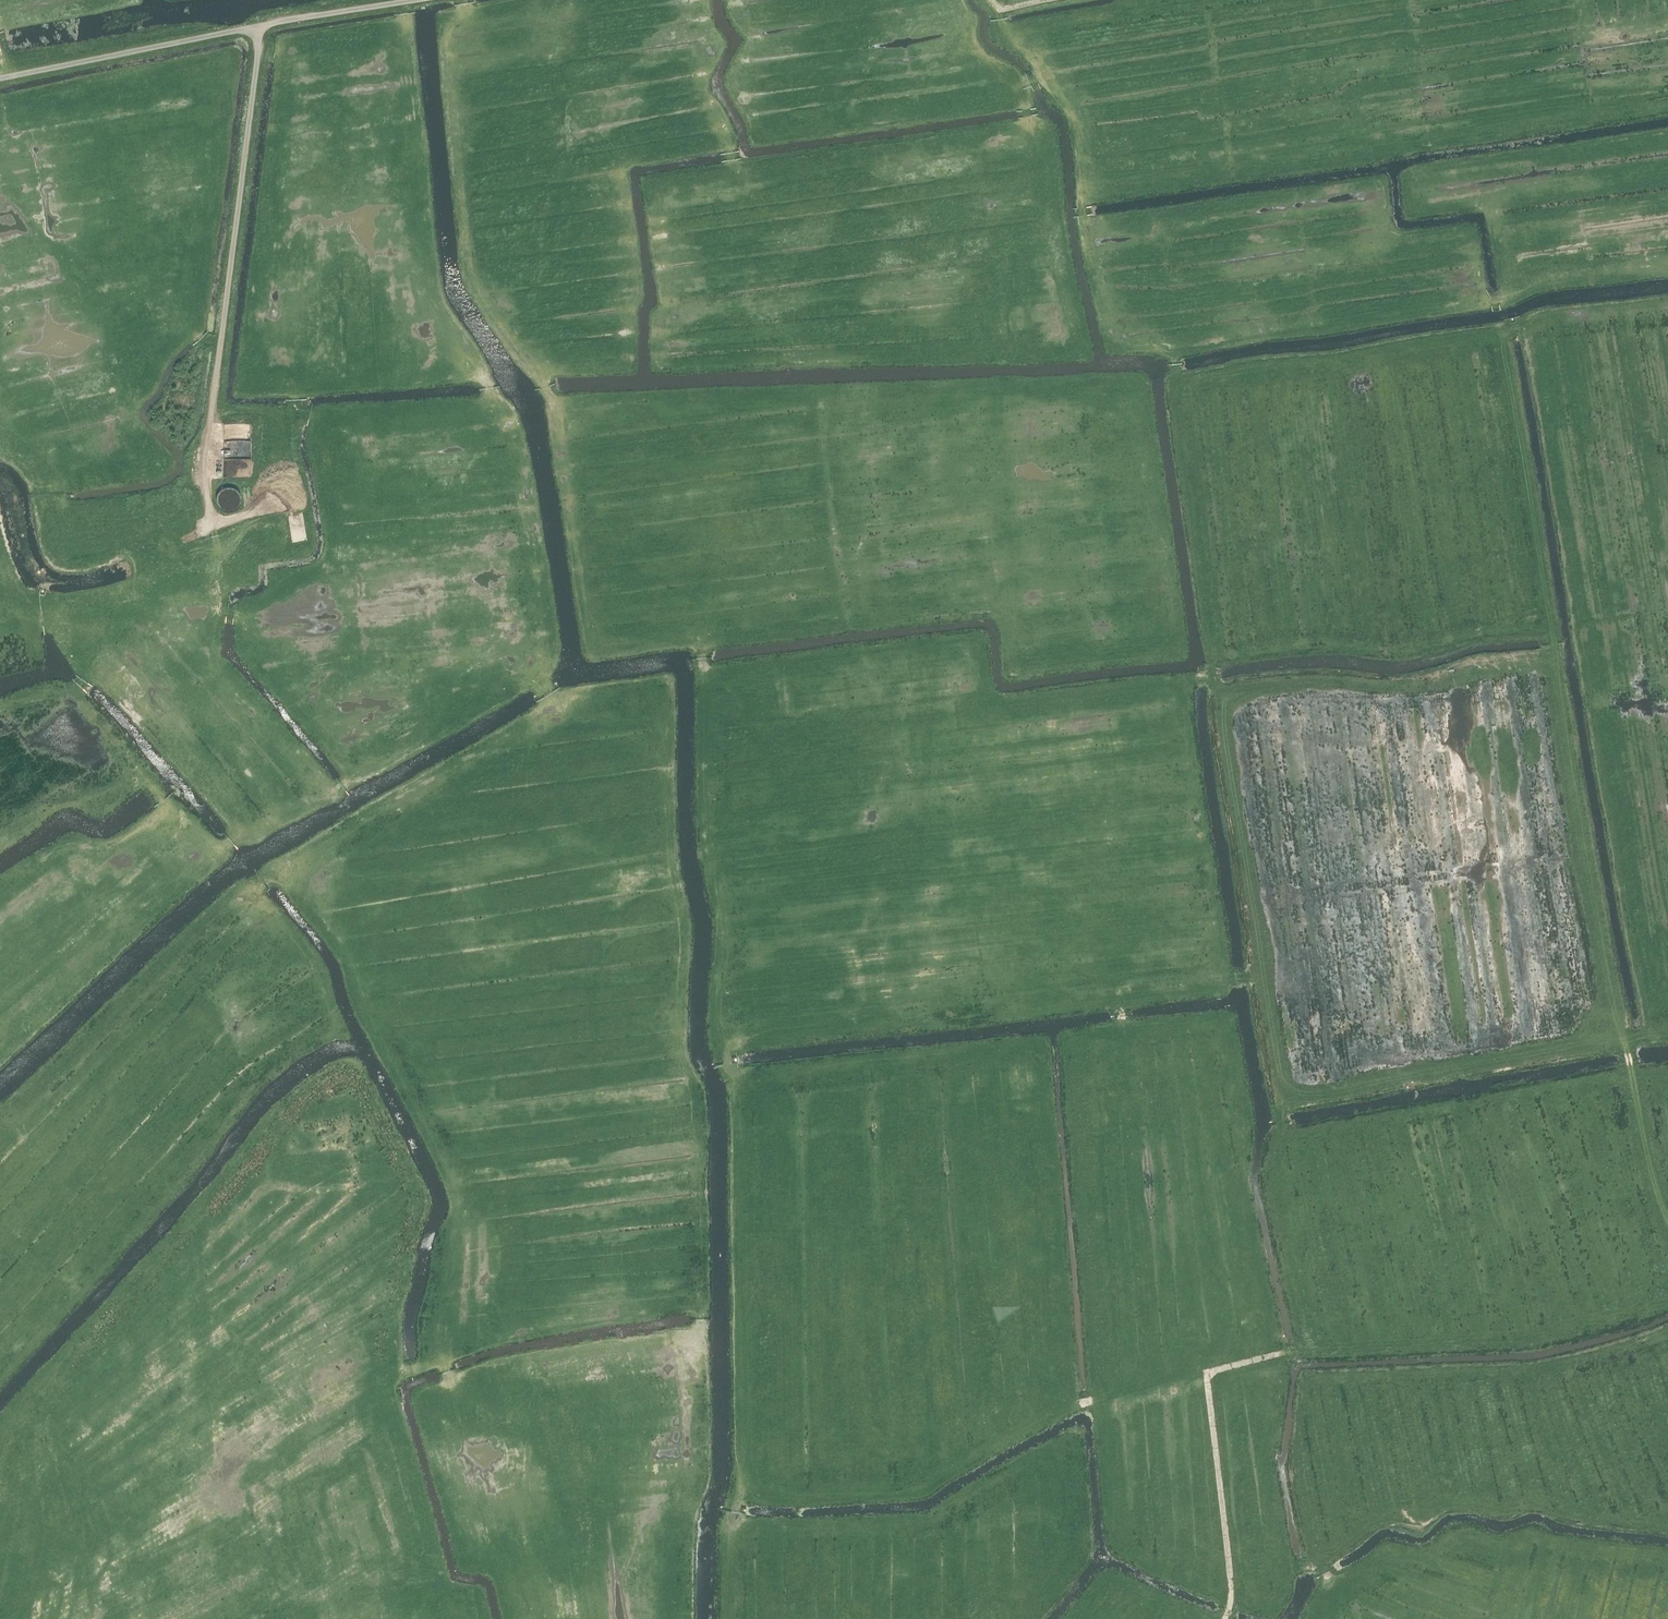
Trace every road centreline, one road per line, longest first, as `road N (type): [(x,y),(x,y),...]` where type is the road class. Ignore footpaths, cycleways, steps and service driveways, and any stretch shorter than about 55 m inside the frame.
road 1 (unclassified): [(0,78),(416,0)]

